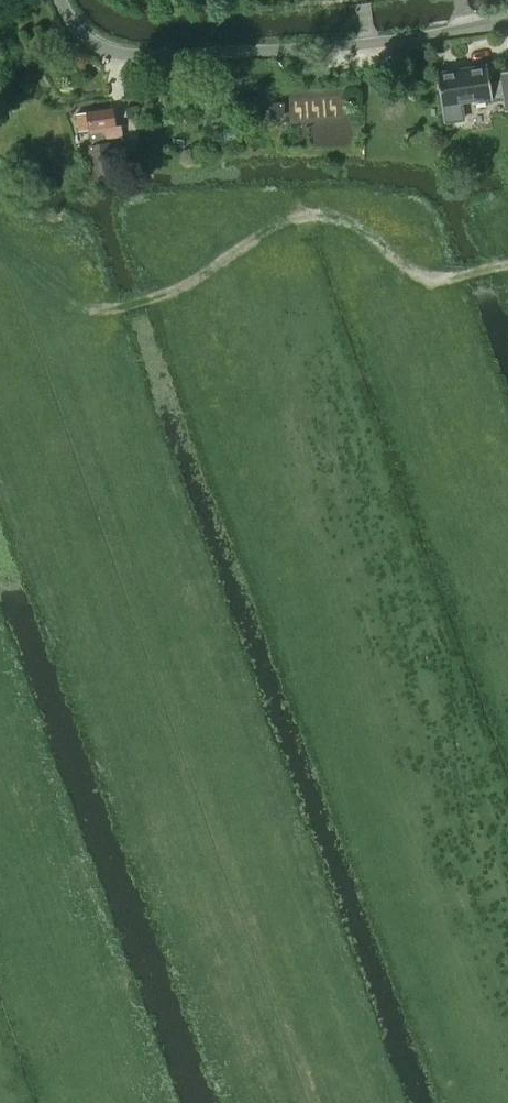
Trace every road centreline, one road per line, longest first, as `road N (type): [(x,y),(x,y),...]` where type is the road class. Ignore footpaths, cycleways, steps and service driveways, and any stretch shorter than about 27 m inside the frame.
road 1 (unclassified): [(55,0),(71,32),(97,54),(128,62),(507,21)]

